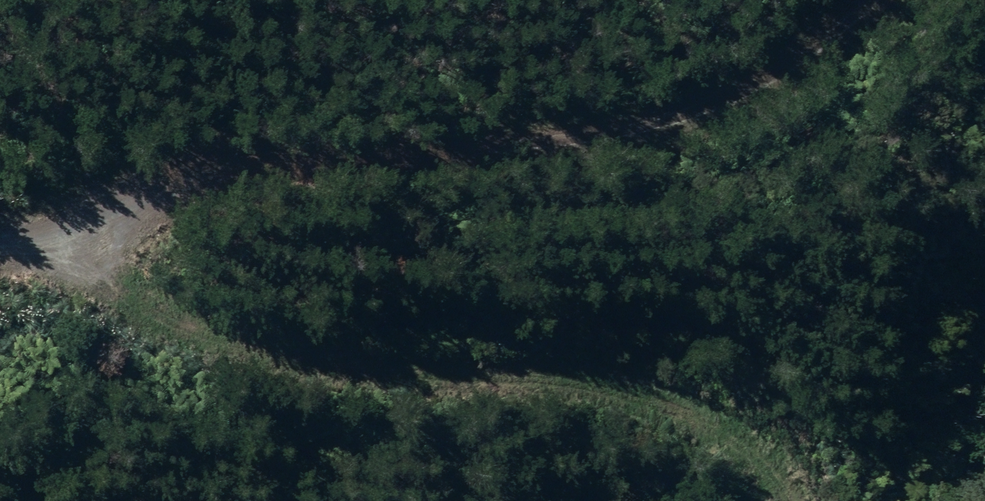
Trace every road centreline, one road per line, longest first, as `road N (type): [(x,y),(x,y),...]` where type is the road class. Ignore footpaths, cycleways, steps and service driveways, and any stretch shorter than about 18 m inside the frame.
road 1 (track): [(750,500),(694,426),(596,375),(228,357),(178,345),(137,317),(117,260),(129,209),(148,184),(192,160),(650,95),(784,39),(836,0)]

